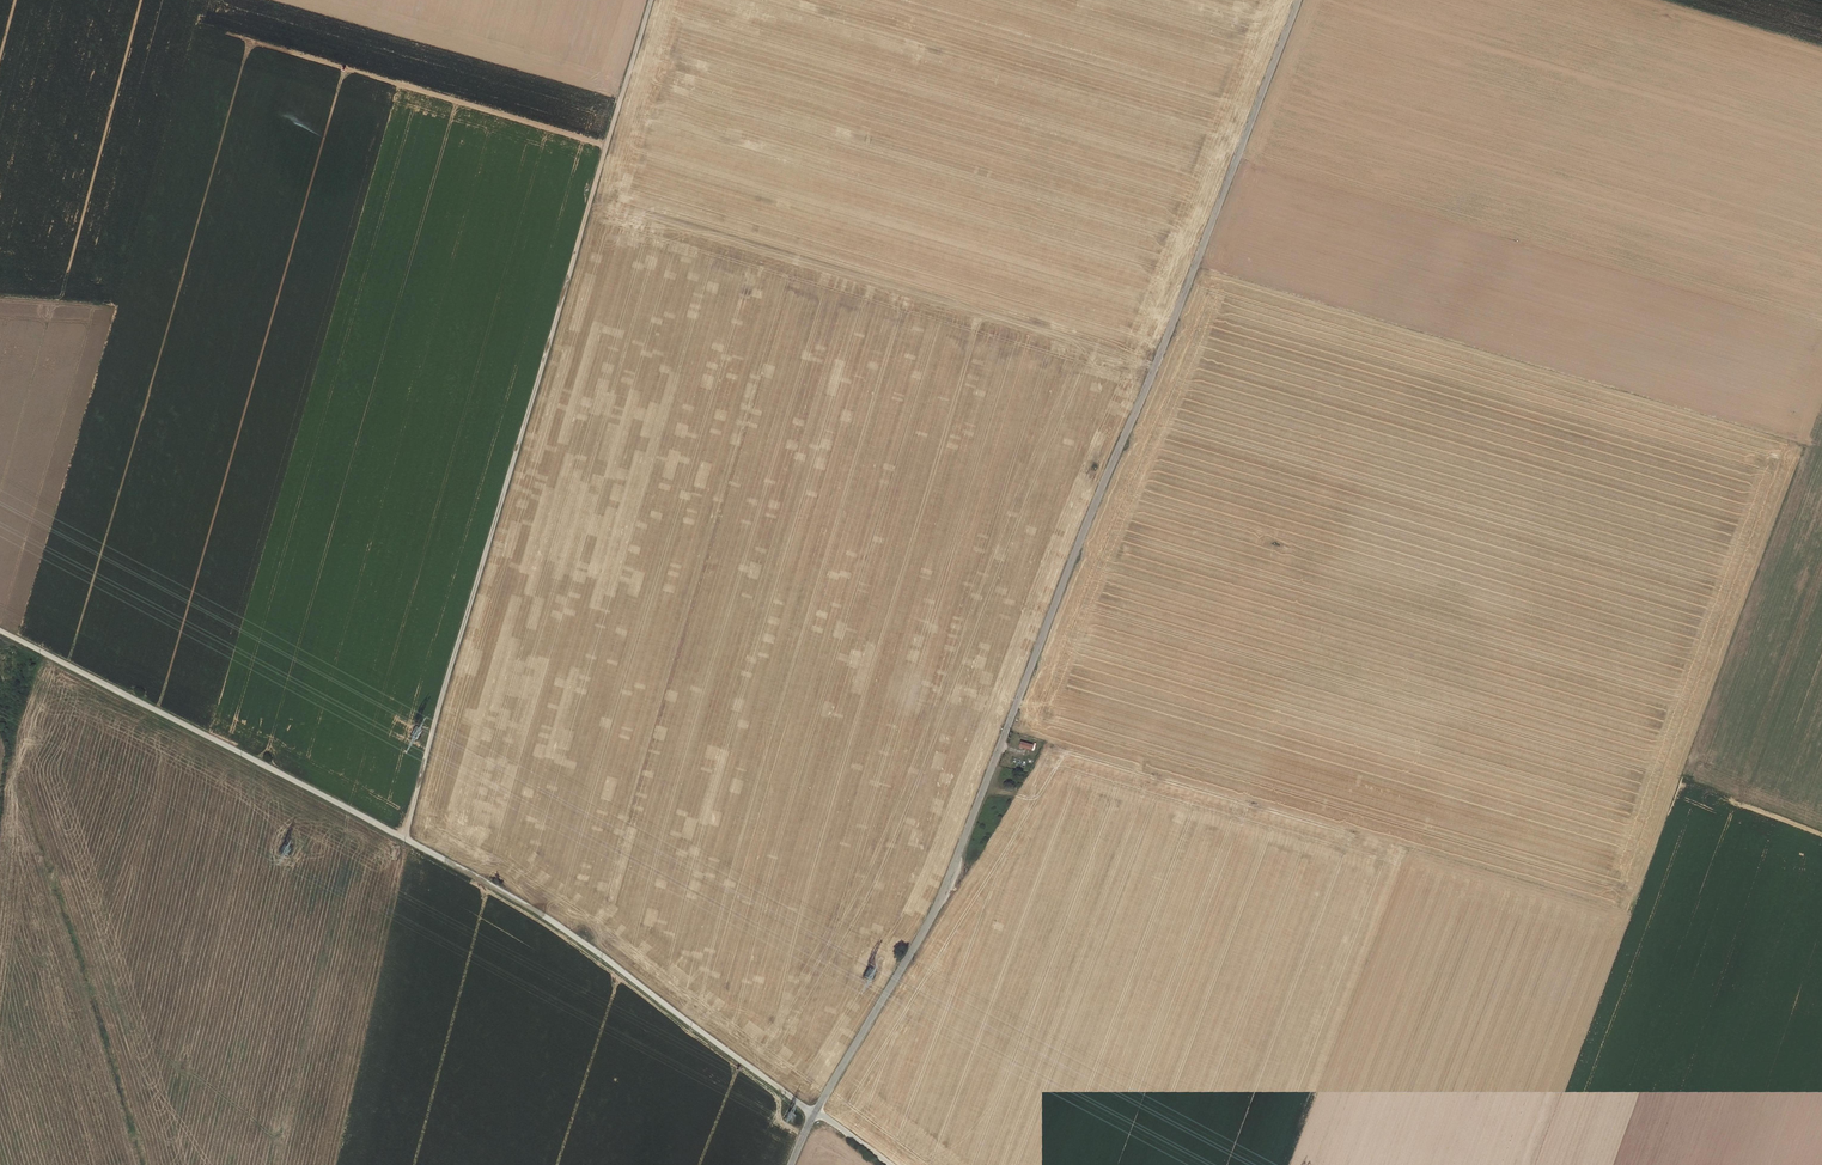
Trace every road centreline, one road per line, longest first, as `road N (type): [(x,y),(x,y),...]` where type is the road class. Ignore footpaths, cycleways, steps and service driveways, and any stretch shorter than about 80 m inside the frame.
road 1 (unclassified): [(1299,0),(945,888),(791,1164)]
road 2 (track): [(649,0),(400,832)]

